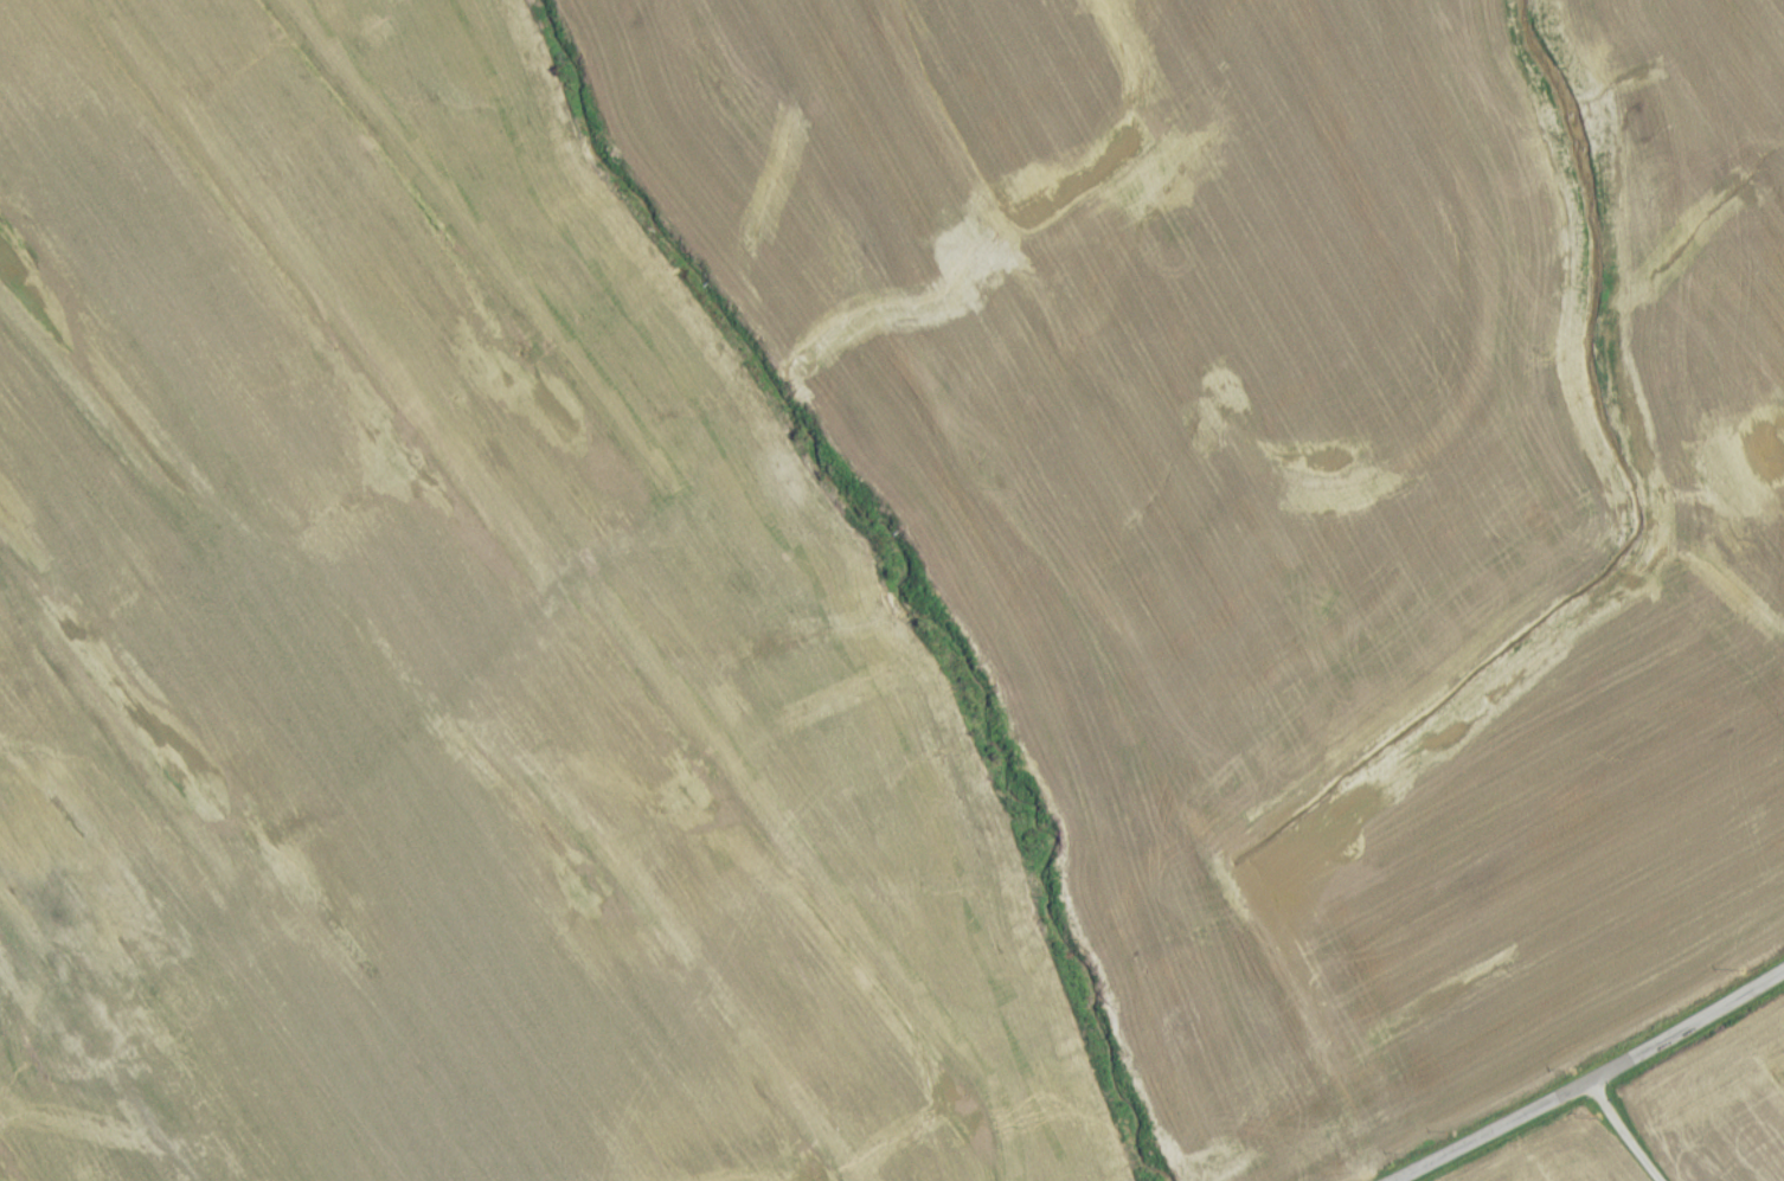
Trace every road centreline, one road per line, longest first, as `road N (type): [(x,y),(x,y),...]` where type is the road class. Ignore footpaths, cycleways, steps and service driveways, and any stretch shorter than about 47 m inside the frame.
road 1 (residential): [(1412,1180),(1783,967)]

